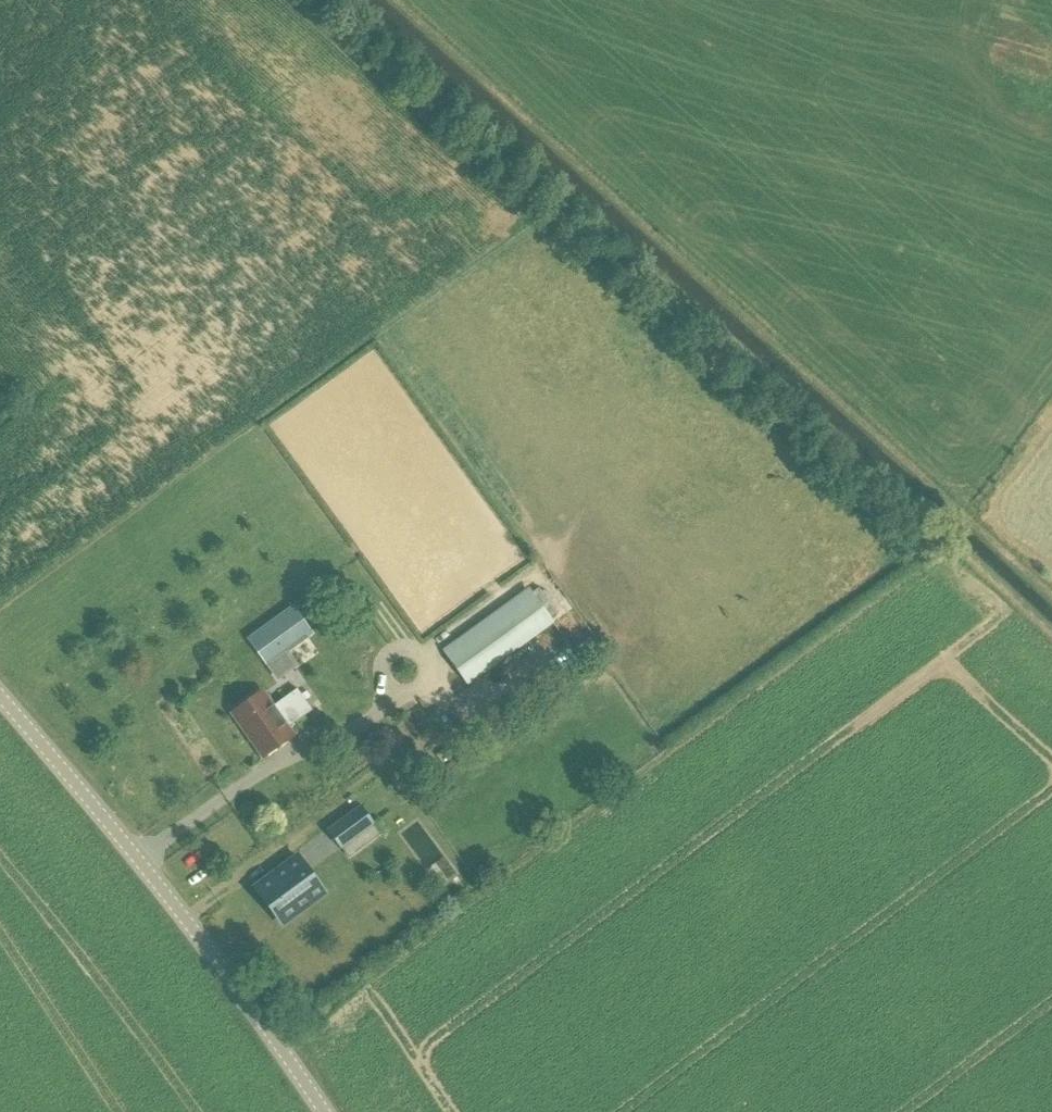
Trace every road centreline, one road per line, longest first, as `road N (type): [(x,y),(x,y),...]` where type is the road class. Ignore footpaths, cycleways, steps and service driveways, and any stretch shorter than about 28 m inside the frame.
road 1 (tertiary): [(320,1111),(131,855),(0,701)]

